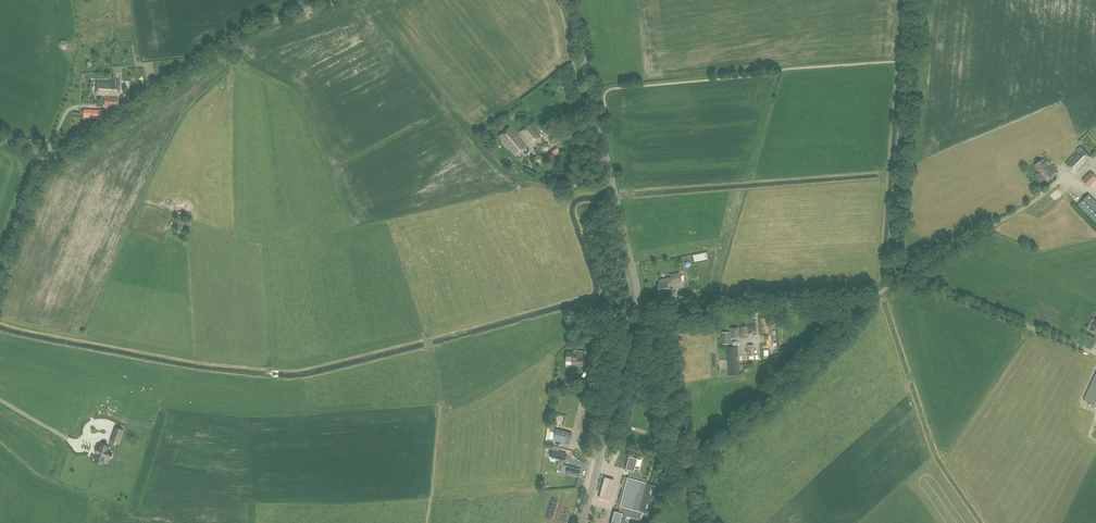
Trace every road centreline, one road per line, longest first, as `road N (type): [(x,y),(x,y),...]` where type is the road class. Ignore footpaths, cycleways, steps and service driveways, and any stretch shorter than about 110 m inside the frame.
road 1 (unclassified): [(47,154),(79,147),(255,27),(342,0)]
road 2 (unclassified): [(636,315),(879,293),(905,278)]
road 3 (track): [(879,293),(684,476)]
road 4 (track): [(642,315),(684,476),(711,522)]
road 5 (secondary): [(583,522),(636,315)]
road 6 (secondary): [(636,315),(635,282),(595,112)]
road 7 (unclassified): [(0,285),(47,154)]

